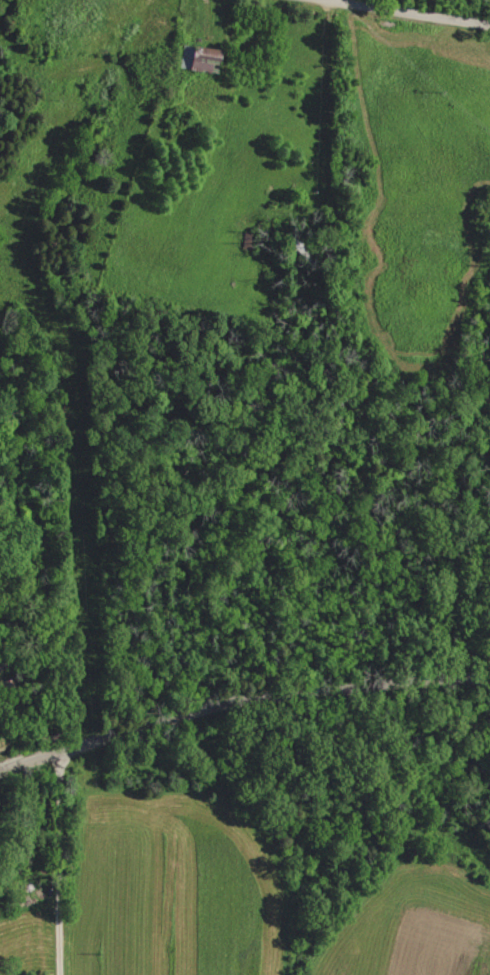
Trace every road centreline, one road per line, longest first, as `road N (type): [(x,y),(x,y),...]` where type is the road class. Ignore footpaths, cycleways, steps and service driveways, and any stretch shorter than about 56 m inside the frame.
road 1 (residential): [(0,770),(221,698),(489,668)]
road 2 (residential): [(489,37),(240,0)]

